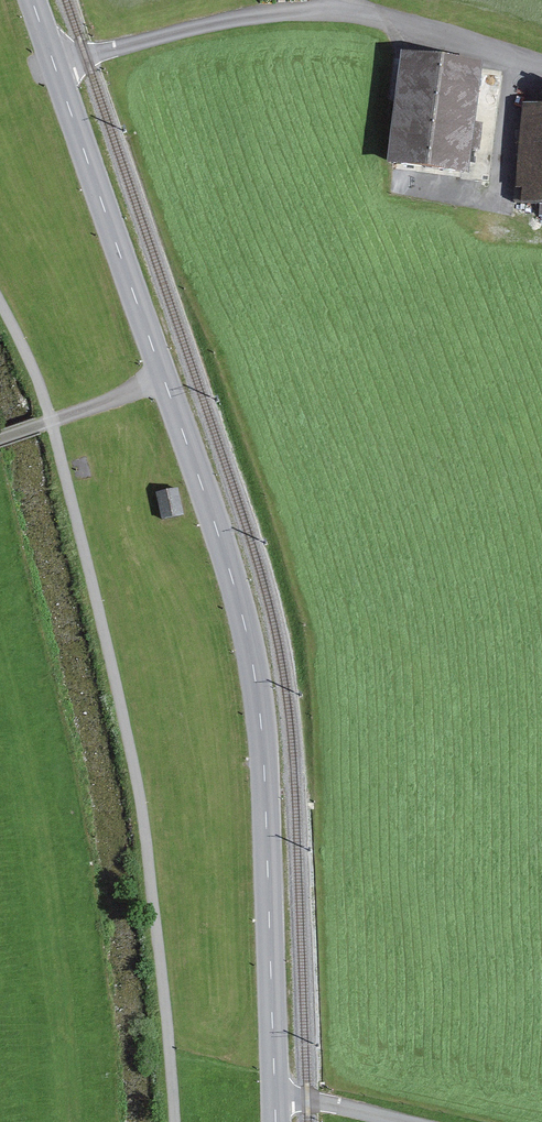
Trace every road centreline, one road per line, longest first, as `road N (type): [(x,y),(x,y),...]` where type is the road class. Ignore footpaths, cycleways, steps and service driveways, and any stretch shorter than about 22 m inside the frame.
road 1 (secondary): [(32,0),(248,637),(265,758),(277,1121)]
road 2 (track): [(493,57),(338,11),(197,29),(55,68)]
road 3 (track): [(0,440),(165,380)]
road 4 (track): [(276,1100),(404,1121)]

